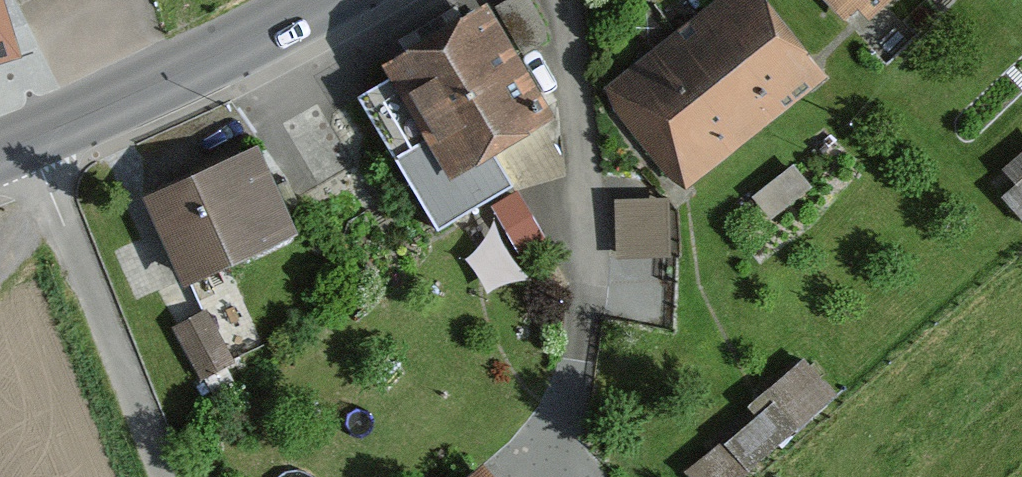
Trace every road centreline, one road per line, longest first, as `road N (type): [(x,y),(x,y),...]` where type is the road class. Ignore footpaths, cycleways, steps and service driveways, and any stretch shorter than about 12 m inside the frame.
road 1 (residential): [(560,0),(586,213),(578,393),(557,476)]
road 2 (track): [(30,140),(166,476)]
road 3 (primary): [(0,152),(322,0)]

